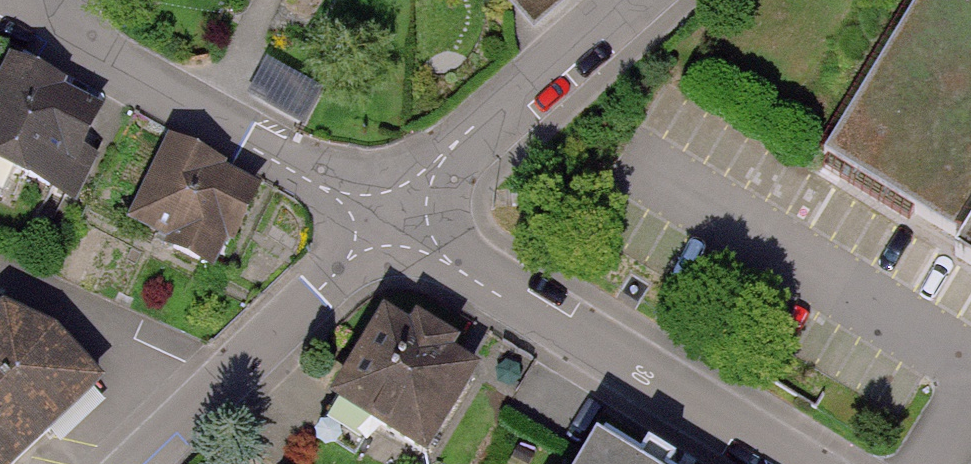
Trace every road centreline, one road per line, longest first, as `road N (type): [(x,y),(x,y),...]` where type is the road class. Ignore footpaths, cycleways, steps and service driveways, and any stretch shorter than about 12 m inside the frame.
road 1 (residential): [(791,463),(386,224)]
road 2 (residential): [(386,224),(16,5)]
road 3 (residential): [(386,224),(136,463)]
road 4 (residential): [(626,0),(458,142),(386,224)]

